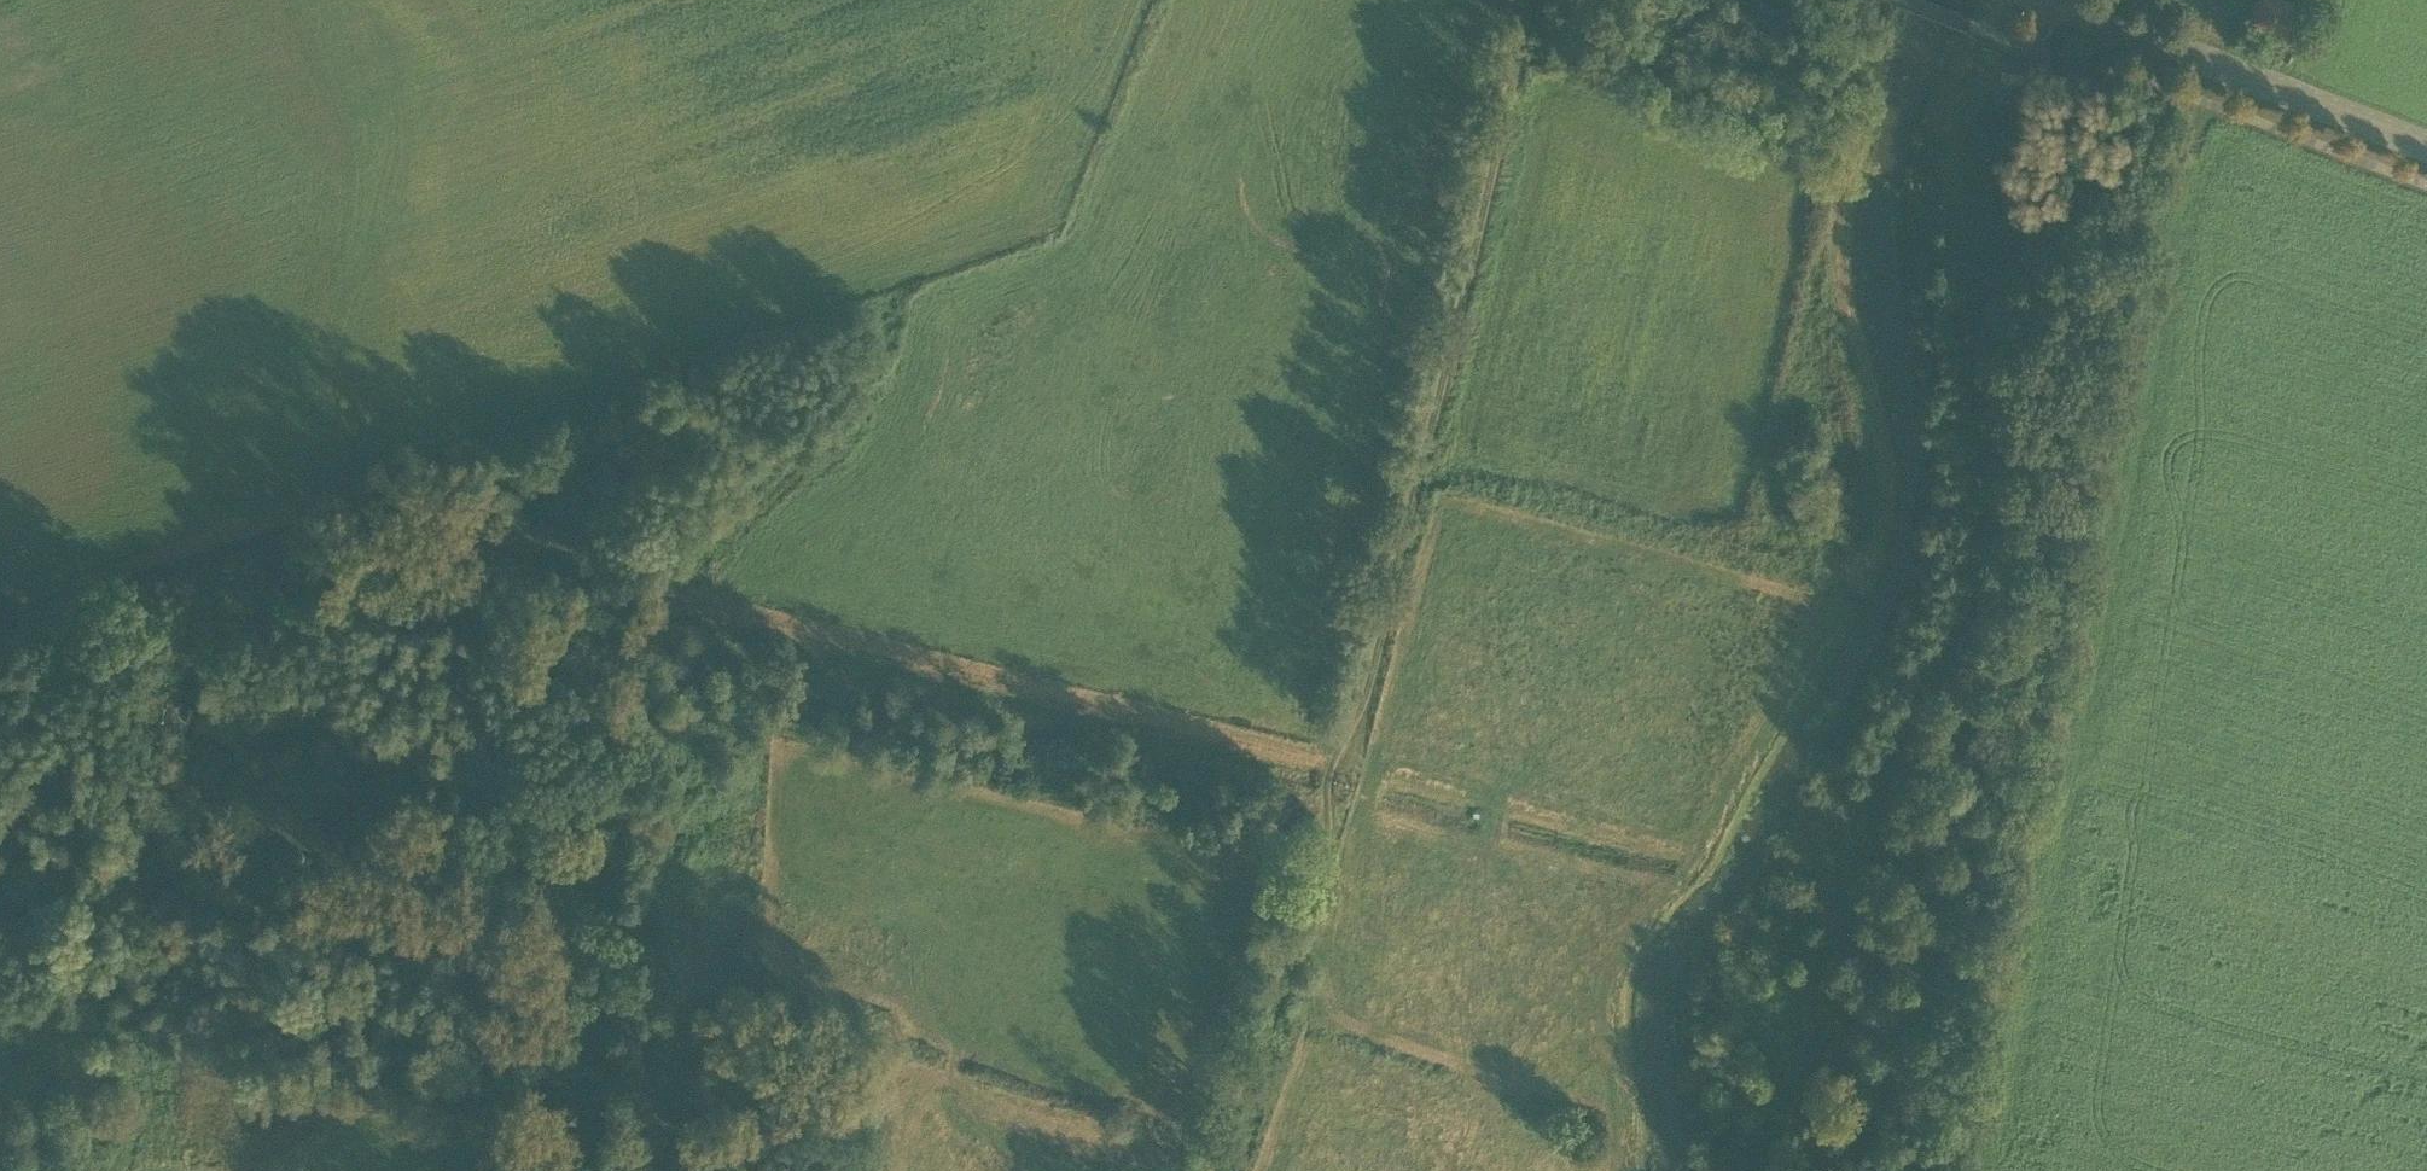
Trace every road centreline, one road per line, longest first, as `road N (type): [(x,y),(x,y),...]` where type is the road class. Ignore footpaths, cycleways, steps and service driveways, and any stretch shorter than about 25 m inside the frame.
road 1 (track): [(1212,1170),(1372,669),(1532,0)]
road 2 (track): [(0,609),(49,605),(109,570),(342,496),(407,494),(578,566),(658,588)]
road 3 (tertiary): [(2426,142),(2054,0)]

